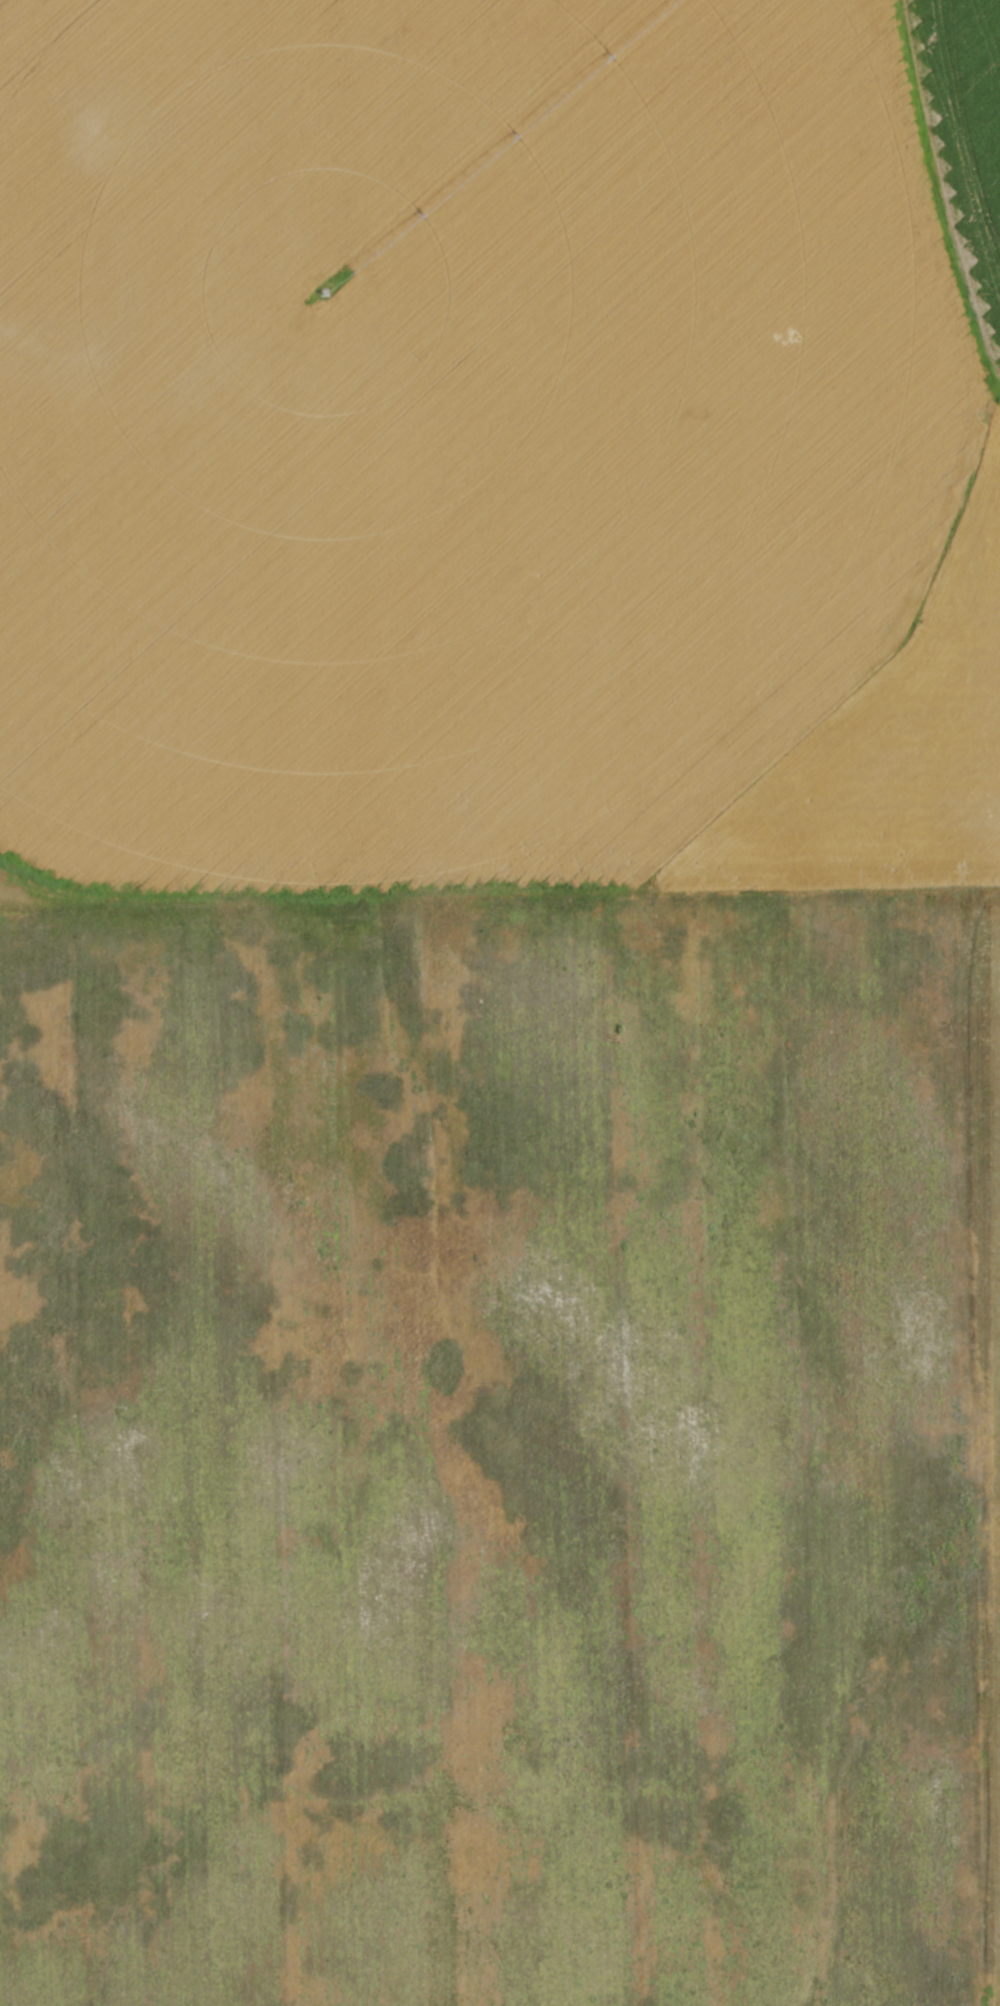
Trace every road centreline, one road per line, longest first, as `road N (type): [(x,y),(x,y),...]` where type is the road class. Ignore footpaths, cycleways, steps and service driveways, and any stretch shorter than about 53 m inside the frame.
road 1 (residential): [(994,906),(987,2005)]

